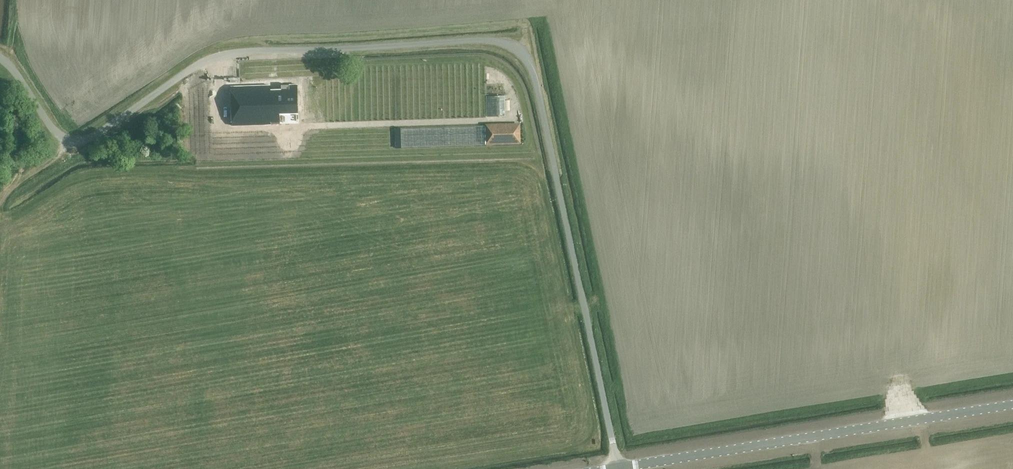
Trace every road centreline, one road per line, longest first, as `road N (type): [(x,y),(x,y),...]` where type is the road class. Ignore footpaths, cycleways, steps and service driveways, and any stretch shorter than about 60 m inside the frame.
road 1 (unclassified): [(619,468),(536,81),(513,44),(224,56),(76,142),(56,132),(0,58)]
road 2 (tertiary): [(619,468),(1012,405)]

